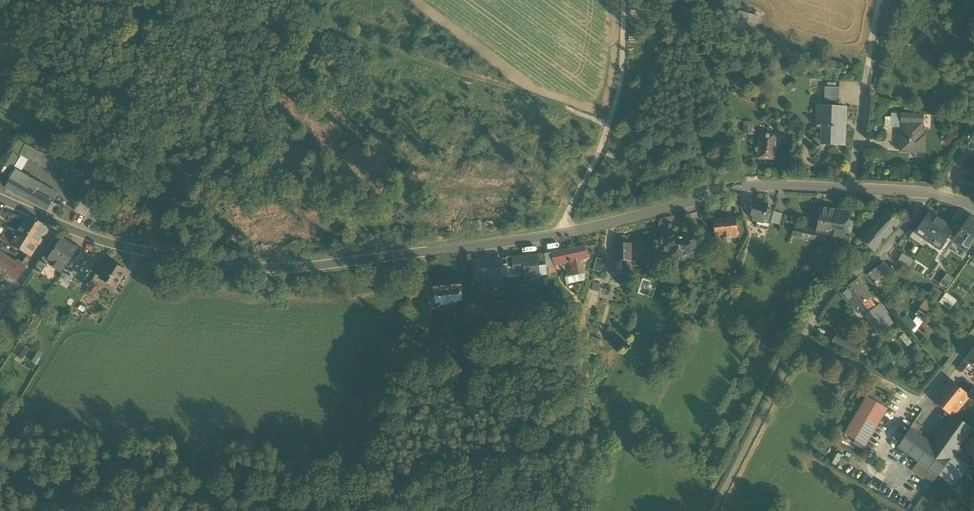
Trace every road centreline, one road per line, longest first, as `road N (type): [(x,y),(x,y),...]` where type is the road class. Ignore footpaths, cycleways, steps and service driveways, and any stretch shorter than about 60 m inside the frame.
road 1 (tertiary): [(920,190),(752,183),(560,235),(287,269),(110,244),(0,199)]
road 2 (track): [(609,119),(313,28),(276,0)]
road 3 (track): [(623,0),(621,73),(603,142),(560,235)]
road 4 (residential): [(800,339),(833,287),(912,222),(920,190)]
road 5 (track): [(712,510),(800,339)]
road 6 (track): [(852,187),(880,0)]

